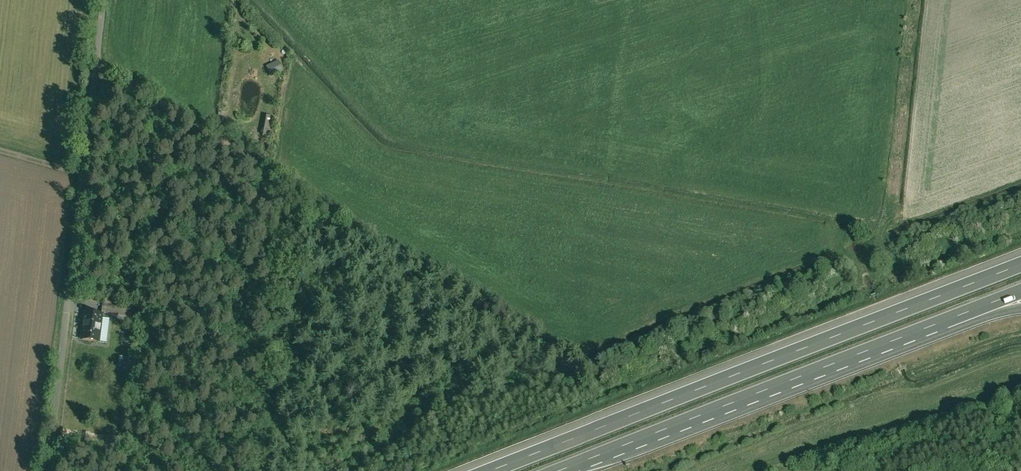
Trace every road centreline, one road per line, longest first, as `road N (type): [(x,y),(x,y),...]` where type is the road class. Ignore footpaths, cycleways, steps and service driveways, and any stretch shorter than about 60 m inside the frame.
road 1 (motorway): [(1020,266),(497,470)]
road 2 (motorway): [(564,470),(1020,294)]
road 3 (residential): [(52,470),(107,0)]
road 4 (track): [(99,63),(263,166)]

